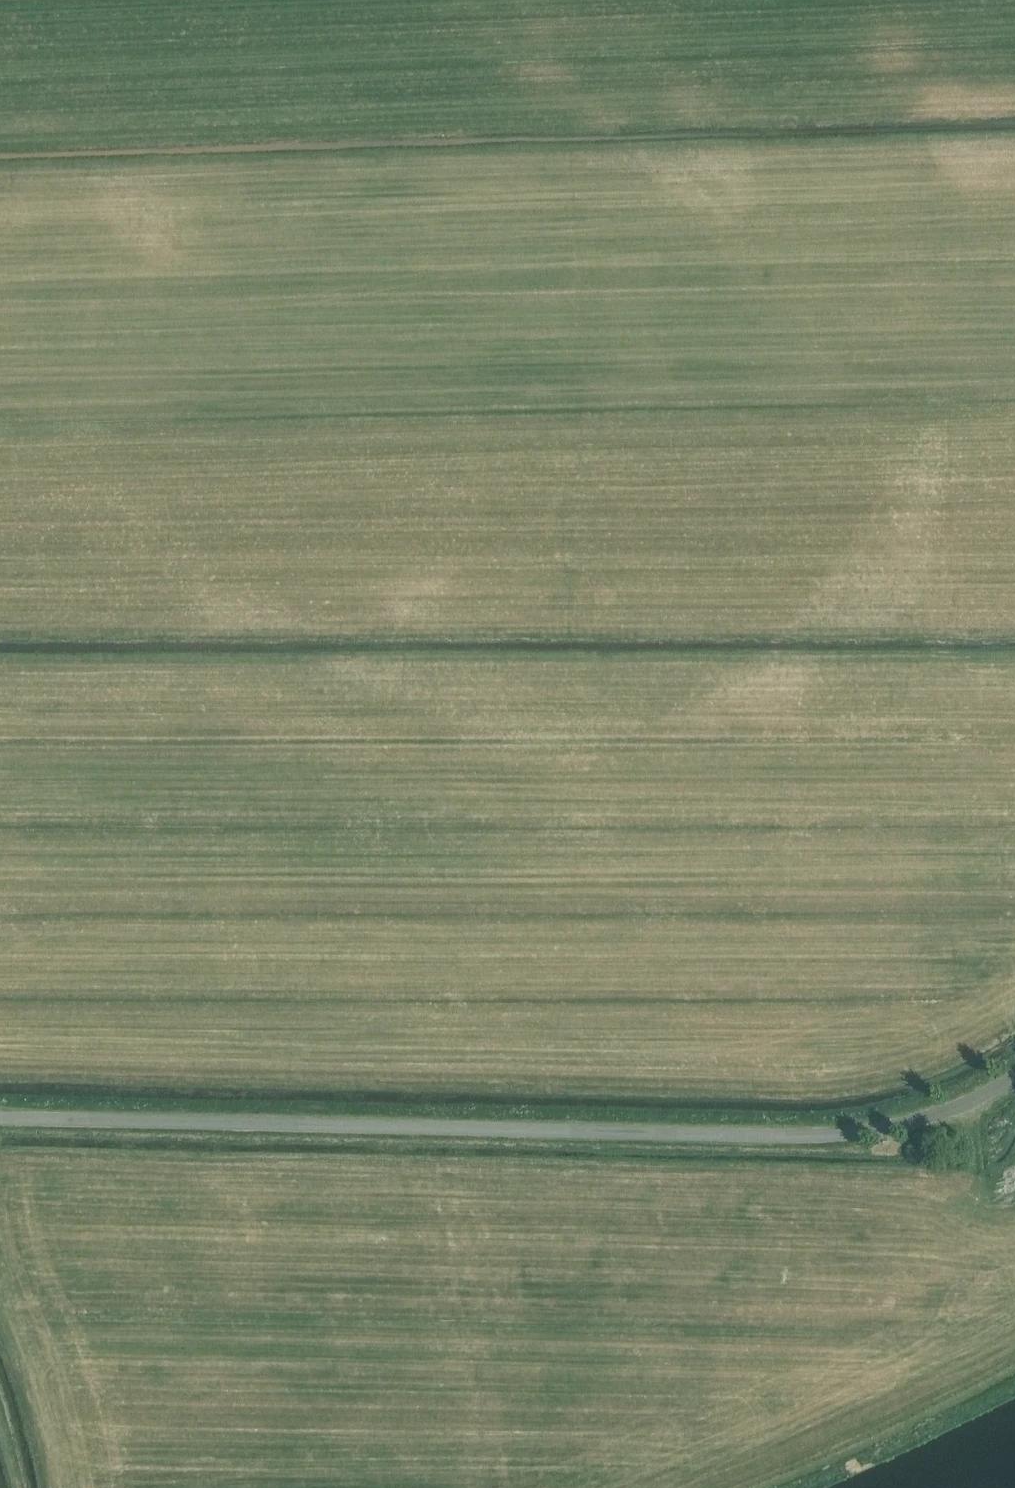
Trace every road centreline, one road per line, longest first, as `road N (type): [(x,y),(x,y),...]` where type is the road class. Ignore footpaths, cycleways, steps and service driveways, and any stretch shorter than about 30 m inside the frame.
road 1 (unclassified): [(0,1120),(694,1139),(866,1133),(931,1120),(1014,1079)]

